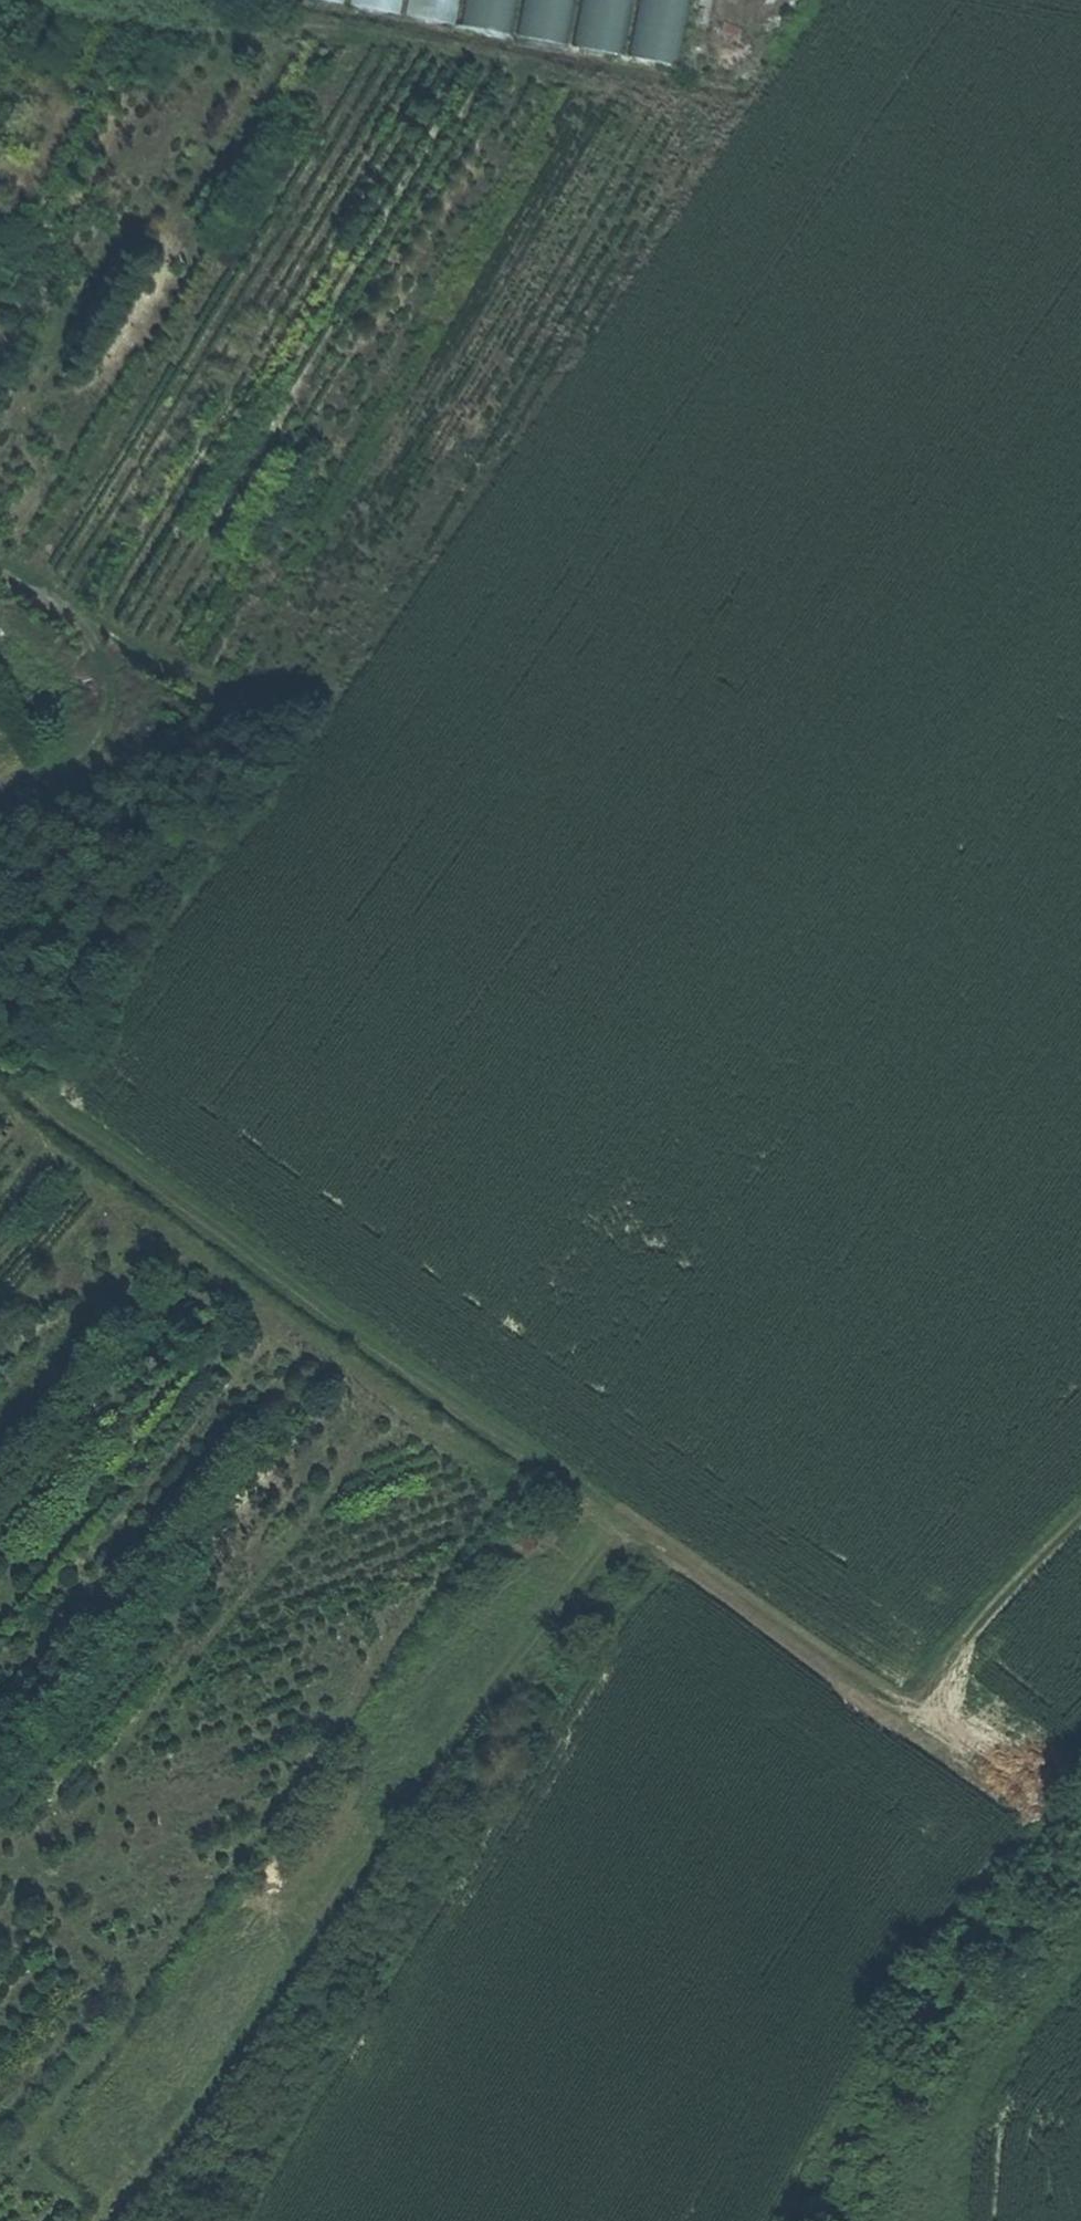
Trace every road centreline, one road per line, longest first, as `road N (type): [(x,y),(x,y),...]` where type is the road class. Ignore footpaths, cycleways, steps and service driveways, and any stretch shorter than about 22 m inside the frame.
road 1 (track): [(1080,1517),(926,1679),(901,1698),(877,1702),(68,1132),(0,1050)]
road 2 (track): [(113,2220),(628,1527)]

